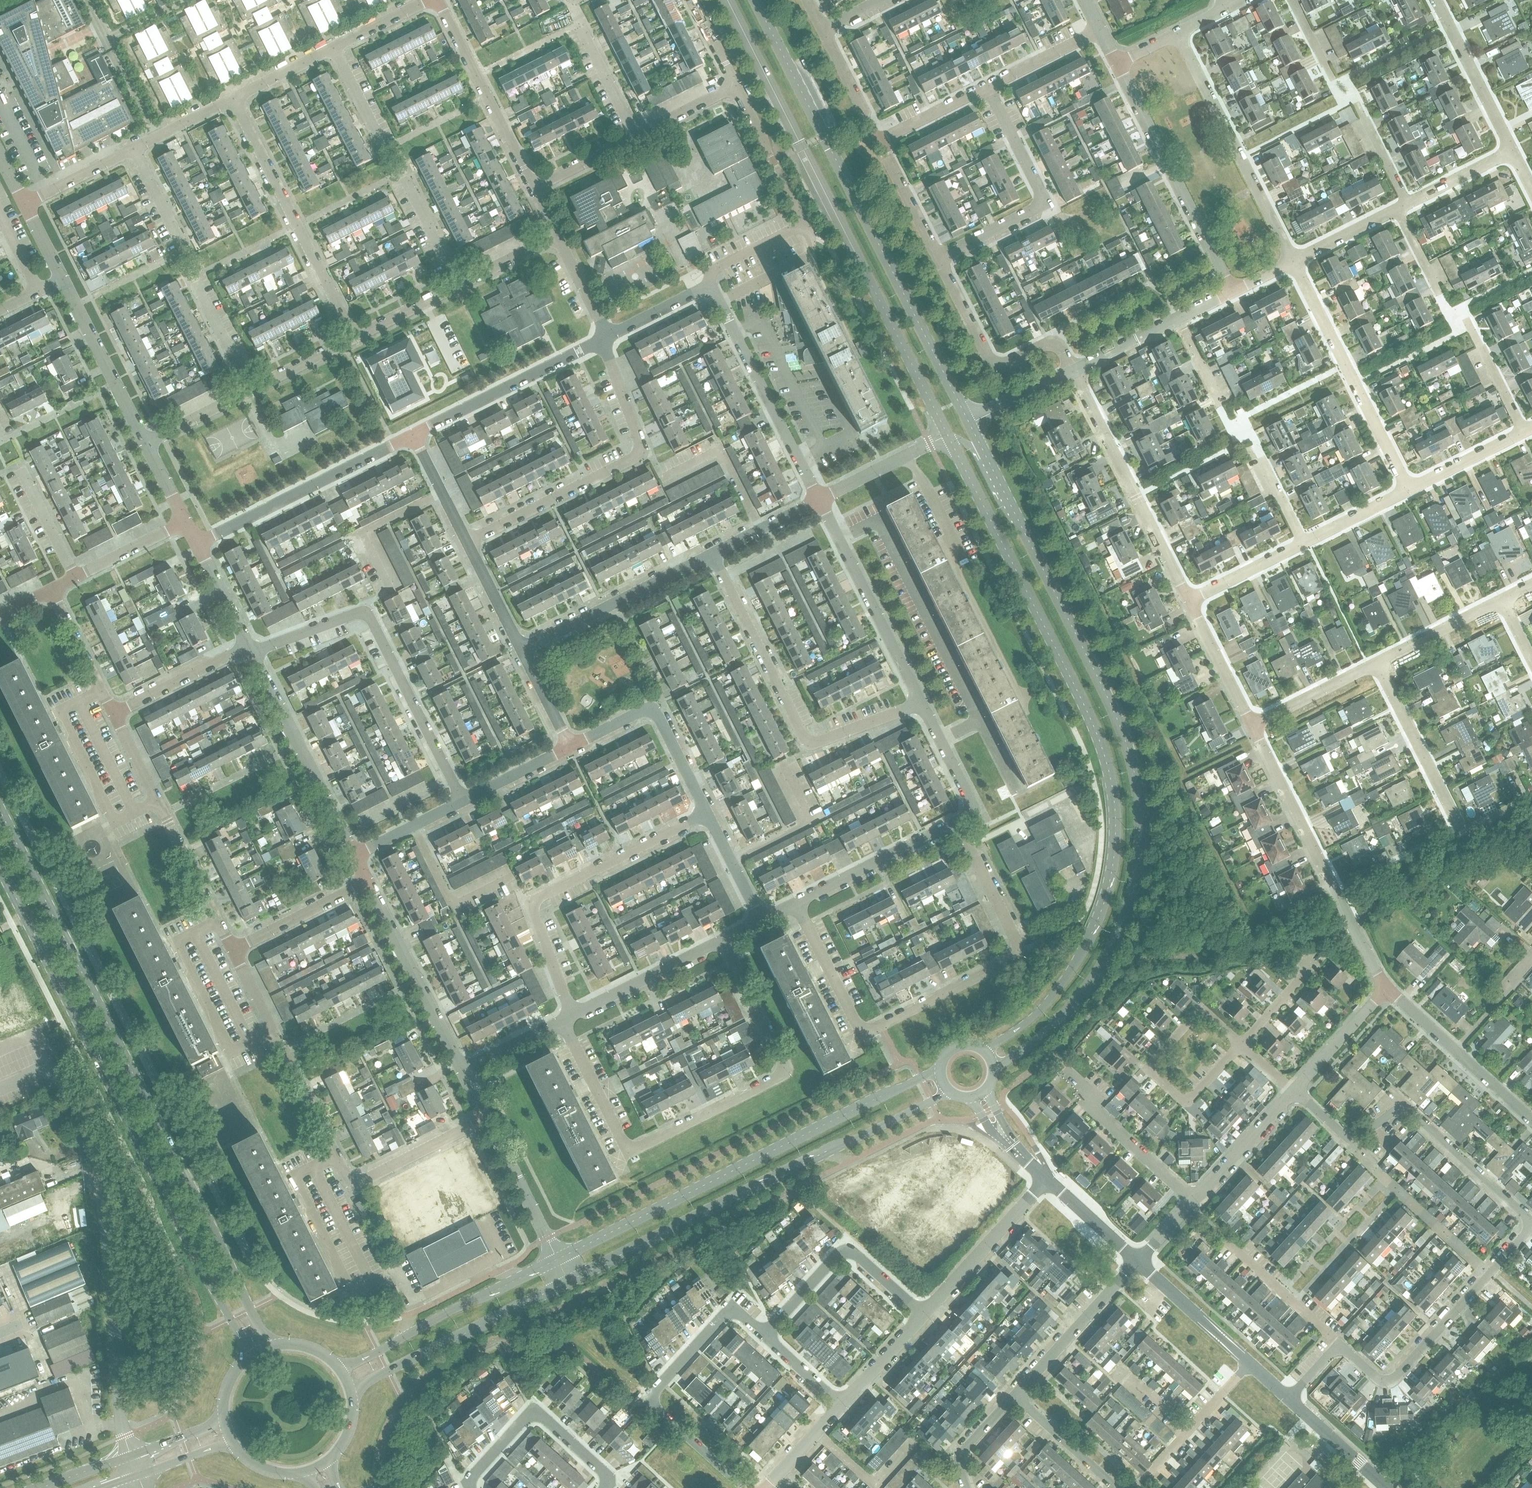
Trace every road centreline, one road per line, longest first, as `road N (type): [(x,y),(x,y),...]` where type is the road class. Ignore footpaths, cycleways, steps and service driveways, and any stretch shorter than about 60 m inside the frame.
road 1 (secondary): [(993,1074),(1060,1025),(1098,980),(1136,899),(1144,783),(1135,746),(986,457)]
road 2 (secondary): [(947,436),(1093,727),(1117,809),(1117,854),(1085,955),(1037,1016),(984,1055)]
road 3 (secondary): [(285,1343),(262,1331),(250,1310),(0,814)]
road 4 (residential): [(1338,1344),(1389,1383),(1528,1224),(1412,1113),(1395,1111),(1349,1138),(1295,1090)]
road 5 (secondary): [(0,866),(242,1340),(244,1361)]
road 6 (secondary): [(728,0),(947,436)]
road 7 (secondary): [(969,423),(755,0)]
road 8 (residential): [(564,1019),(621,1137),(642,1147),(783,1070),(724,940)]
road 9 (secondary): [(944,1071),(559,1259)]
road 10 (secondary): [(571,1280),(951,1092)]
road 11 (residential): [(486,1120),(363,1181),(350,1177),(235,951)]
road 12 (residential): [(131,1456),(98,1160),(60,1083)]
road 13 (residential): [(921,702),(817,743),(805,739),(713,554)]
road 14 (residential): [(461,800),(368,617),(354,614),(253,652)]
road 15 (residential): [(572,1016),(537,901),(707,813)]
road 16 (residential): [(468,540),(641,451),(604,340)]
road 17 (residential): [(880,1028),(1021,952),(960,820)]
road 18 (residential): [(1386,995),(1253,724)]
road 19 (residential): [(744,1487),(658,1412),(660,1390),(722,1320),(769,1341)]
road 20 (residential): [(707,289),(712,271),(806,225),(735,88)]
road 21 (residential): [(356,339),(233,98)]
road 22 (residential): [(235,951),(114,715)]
road 23 (residential): [(981,720),(883,526),(872,523),(840,540)]
road 24 (residential): [(1528,802),(1463,831),(1375,664)]
road 25 (residential): [(1190,601),(1074,372)]
road 26 (residential): [(1408,489),(1292,261)]
road 27 (residential): [(1292,261),(1178,33)]
road 28 (residential): [(1232,291),(1117,64)]
road 29 (secondary): [(559,1259),(378,1352),(333,1363)]
road 30 (residential): [(937,258),(1045,204),(988,89)]
road 31 (secondary): [(353,1396),(571,1280)]
road 32 (residential): [(197,545),(412,436)]
road 33 (residential): [(819,498),(720,301),(707,289)]
road 34 (residential): [(354,856),(253,652)]
road 35 (residential): [(1074,372),(1054,340),(997,361),(984,355),(937,258)]
road 36 (residential): [(769,1341),(844,1254),(923,1319)]
road 37 (residential): [(412,436),(604,340)]
road 38 (residential): [(522,651),(713,554)]
road 39 (residential): [(533,189),(437,0)]
road 40 (residential): [(465,1070),(366,883)]
road 41 (residential): [(569,747),(641,711),(656,713),(707,813)]
road 42 (residential): [(466,1487),(533,1414),(601,1472),(607,1487)]
road 43 (residential): [(1193,1207),(1089,1108),(1096,1099),(1070,1073)]
road 44 (residential): [(923,1319),(1045,1178)]
road 45 (residential): [(147,444),(62,280)]
road 46 (residential): [(1012,1397),(1139,1264)]
road 47 (residential): [(798,904),(960,820)]
road 48 (residential): [(921,702),(840,540)]
road 49 (residential): [(1243,1041),(1210,1014),(1194,1017),(1154,1068),(1177,1095),(1197,1092)]
road 50 (residential): [(1338,1344),(1206,1230)]
road 51 (residential): [(572,1016),(724,940)]
road 52 (residential): [(1513,151),(1437,0)]
road 53 (residential): [(880,1028),(863,1029),(852,1018),(798,904)]
road 54 (residential): [(559,1259),(486,1120)]
road 55 (residential): [(1193,1207),(1295,1090)]
road 56 (tertiary): [(1250,1364),(1139,1264)]
road 57 (residential): [(114,715),(246,647)]
road 58 (residential): [(235,951),(366,883)]
road 59 (residential): [(819,498),(947,436)]
road 60 (residential): [(1156,1470),(1250,1364)]
road 61 (residential): [(1375,664),(1501,601)]
road 62 (residential): [(114,715),(52,591)]
road 63 (residential): [(1253,724),(1190,601)]
road 64 (residential): [(1012,1397),(1115,1487)]
road 65 (residential): [(1253,724),(1375,664)]
road 66 (tertiary): [(1388,1487),(1288,1398)]
road 67 (residential): [(1295,1090),(1386,995)]
road 68 (residential): [(1523,430),(1408,489)]
road 69 (residential): [(459,287),(403,172)]
road 70 (residential): [(937,258),(879,144)]
road 71 (tertiary): [(1139,1264),(1045,1178)]
road 72 (residential): [(1190,601),(1302,542)]
road 73 (residential): [(988,89),(1100,31)]
road 74 (residential): [(76,577),(18,465)]
road 75 (residential): [(879,144),(823,31)]
road 76 (residential): [(249,392),(193,279)]
road 77 (residential): [(839,1411),(923,1319)]
road 78 (residential): [(522,651),(468,540)]
road 79 (residential): [(25,205),(135,149)]
road 80 (residential): [(186,523),(76,577)]
road 81 (residential): [(879,144),(988,89)]
road 82 (residential): [(636,136),(581,27)]
road 83 (residential): [(707,813),(762,922)]
road 84 (residential): [(354,856),(461,800)]
road 85 (residential): [(461,800),(569,747)]
road 86 (residential): [(713,554),(819,498)]

